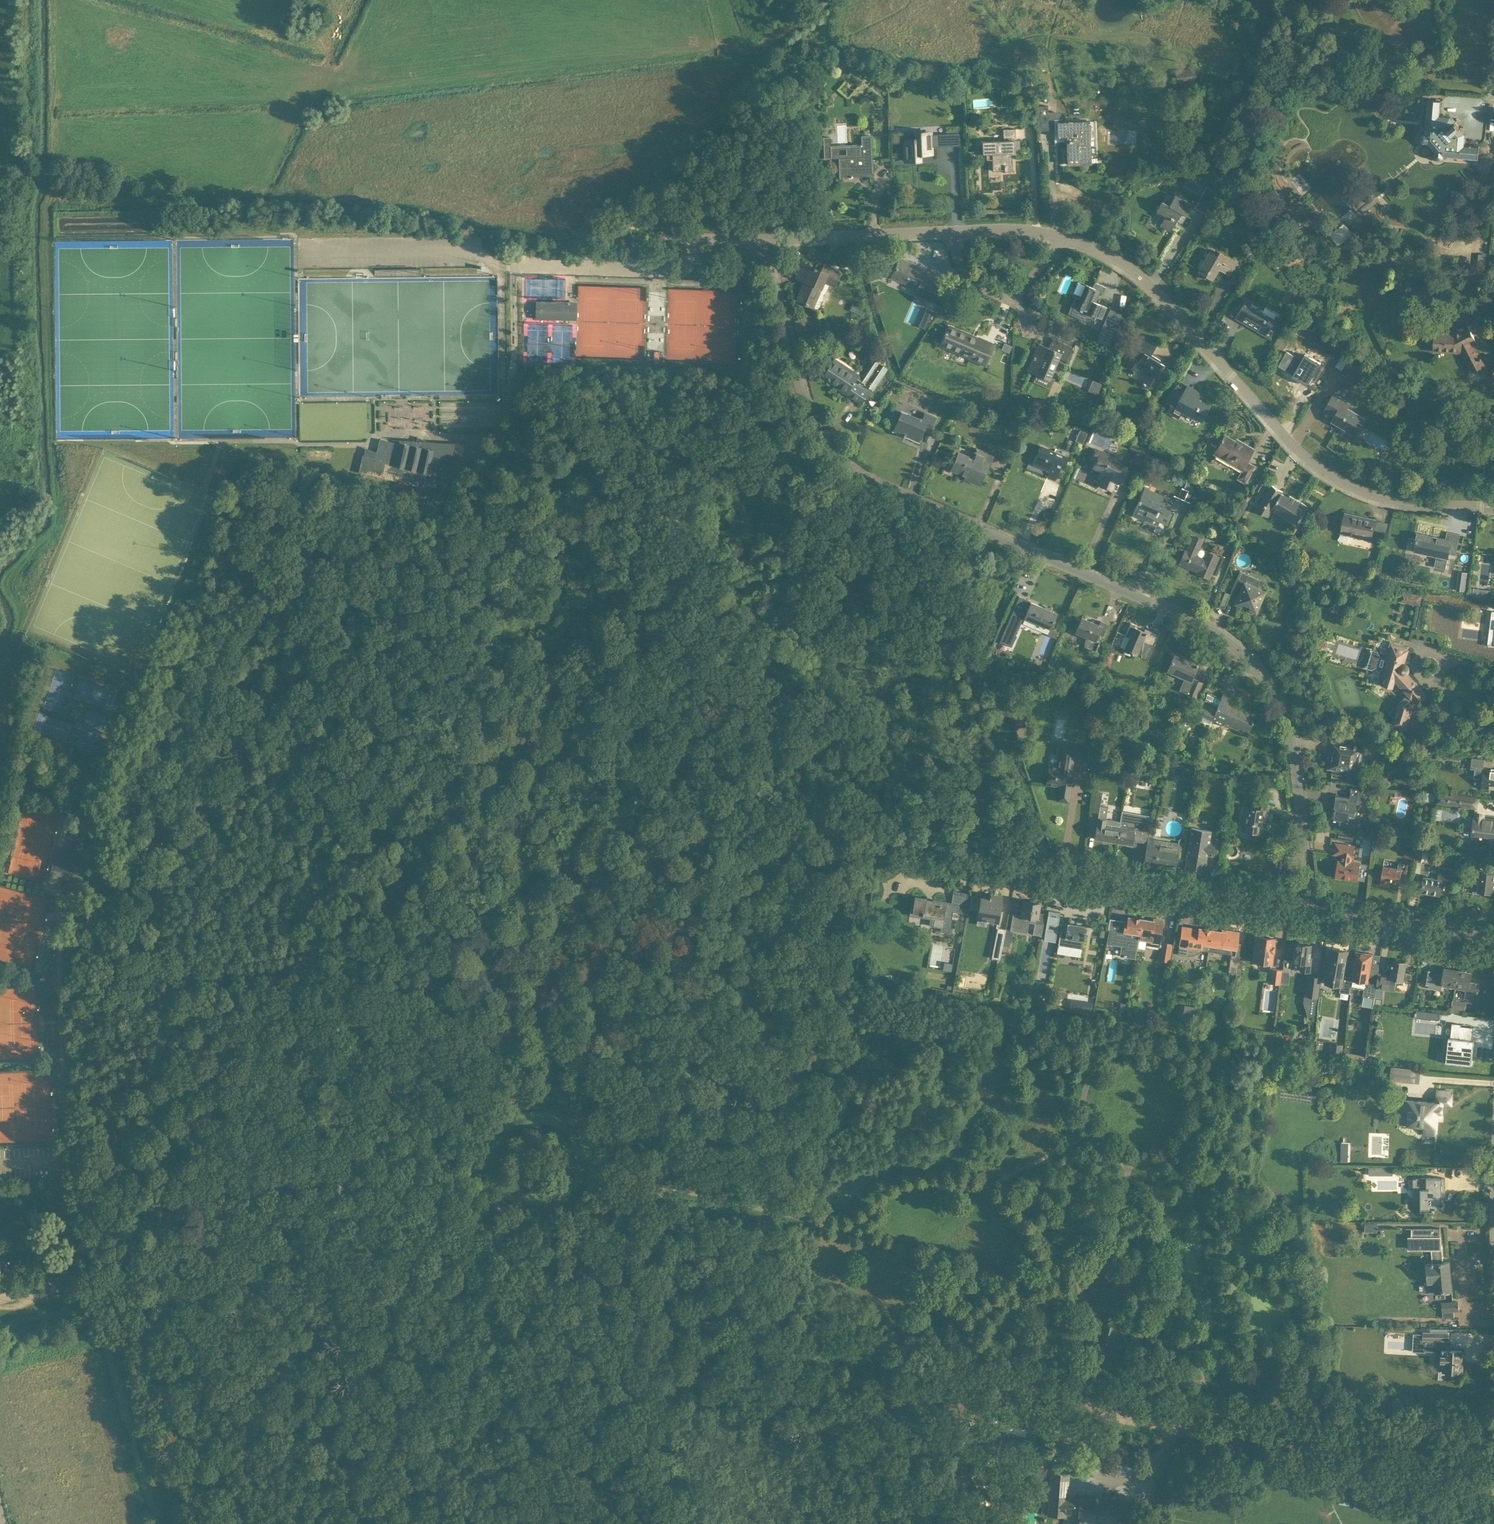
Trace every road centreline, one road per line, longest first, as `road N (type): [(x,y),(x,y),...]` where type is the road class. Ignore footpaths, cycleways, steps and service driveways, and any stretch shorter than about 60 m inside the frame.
road 1 (residential): [(1305,907),(1285,744),(1260,677),(1235,644),(1207,622),(844,468),(805,411),(762,238)]
road 2 (residential): [(1493,507),(1408,503),(1338,481),(1308,459),(1139,275),(1064,237)]
road 3 (unclassified): [(1493,1482),(1063,1397)]
road 4 (unclassified): [(1305,907),(939,854)]
road 5 (unclassified): [(1493,935),(1305,907)]
road 6 (residential): [(950,230),(762,238)]
road 7 (residential): [(1064,237),(1017,295),(1005,298),(965,281),(950,230)]
road 8 (unclassified): [(762,238),(636,229)]

